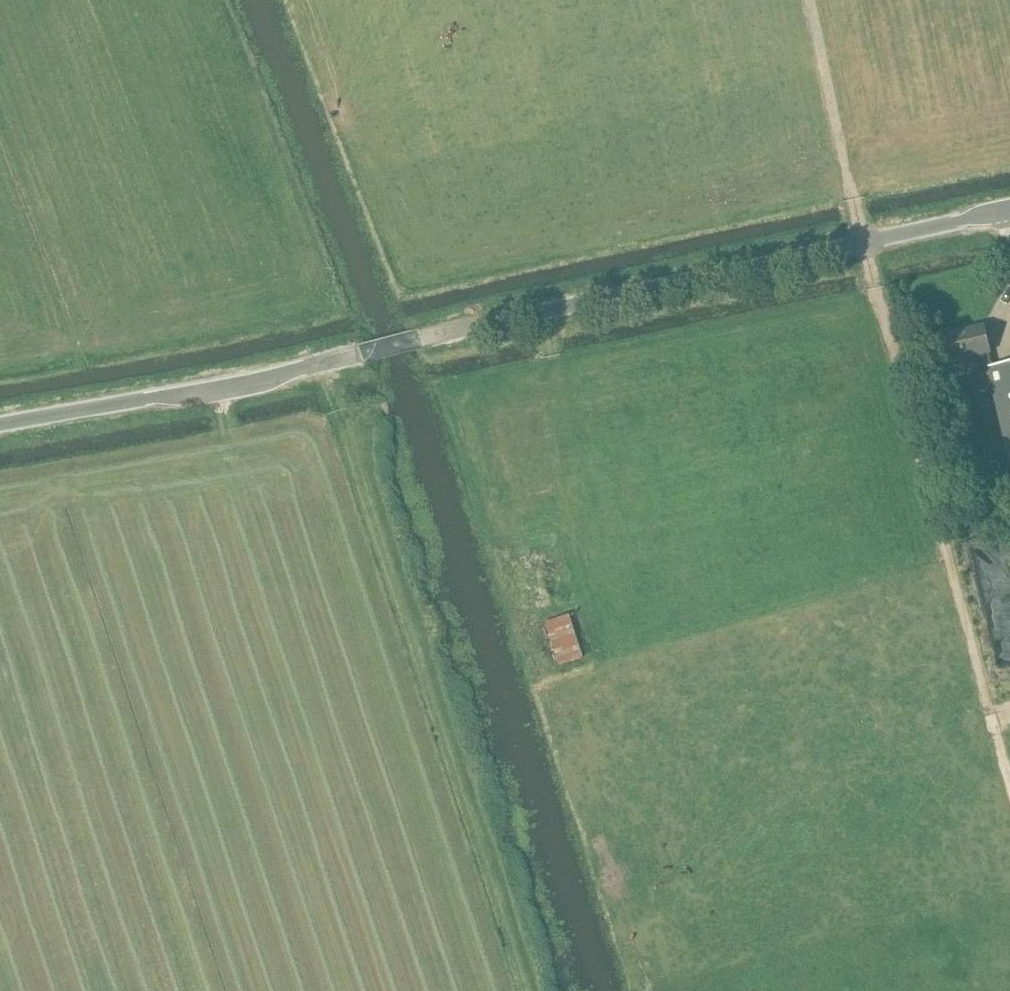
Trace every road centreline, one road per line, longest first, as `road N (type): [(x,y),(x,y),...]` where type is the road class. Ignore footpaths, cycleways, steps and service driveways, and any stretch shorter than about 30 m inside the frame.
road 1 (unclassified): [(0,424),(1009,202)]

